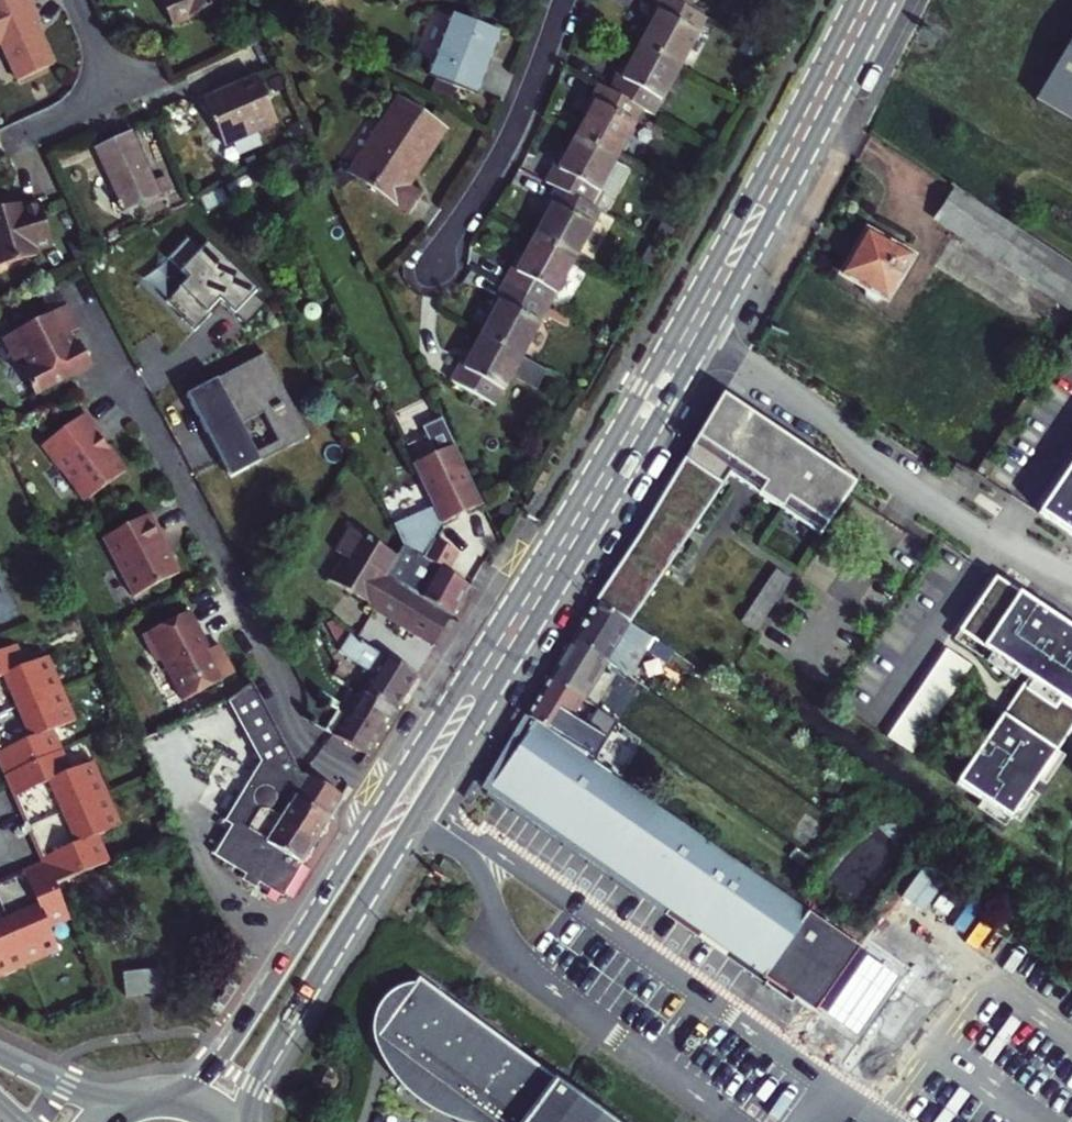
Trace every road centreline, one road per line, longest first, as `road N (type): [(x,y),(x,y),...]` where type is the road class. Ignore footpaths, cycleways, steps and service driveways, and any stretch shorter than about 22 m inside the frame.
road 1 (primary): [(248,1121),(253,1083),(270,1048),(574,553),(694,327)]
road 2 (primary): [(694,327),(391,796)]
road 3 (residential): [(129,383),(309,733),(391,796)]
road 4 (residential): [(694,327),(851,424),(897,474),(1071,574)]
road 5 (primary): [(391,796),(219,1061),(172,1096)]
road 6 (primary): [(871,0),(694,327)]
road 7 (residential): [(563,0),(502,156),(428,262)]
road 8 (residential): [(75,0),(101,62),(100,80),(79,103),(9,138)]
road 9 (tertiary): [(140,1099),(80,1090),(0,1051)]

